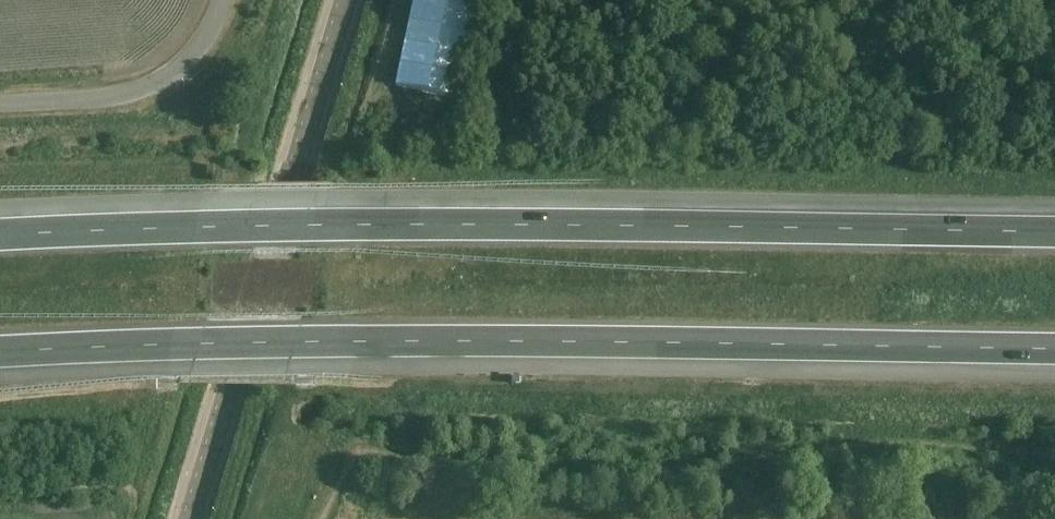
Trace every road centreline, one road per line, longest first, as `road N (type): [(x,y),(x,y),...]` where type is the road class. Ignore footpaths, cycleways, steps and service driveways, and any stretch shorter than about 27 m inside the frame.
road 1 (motorway): [(1054,227),(299,226),(0,239)]
road 2 (motorway): [(0,352),(1054,342)]
road 3 (unclassified): [(190,518),(345,0)]
road 4 (unclassified): [(0,104),(145,90),(193,55),(223,0)]

